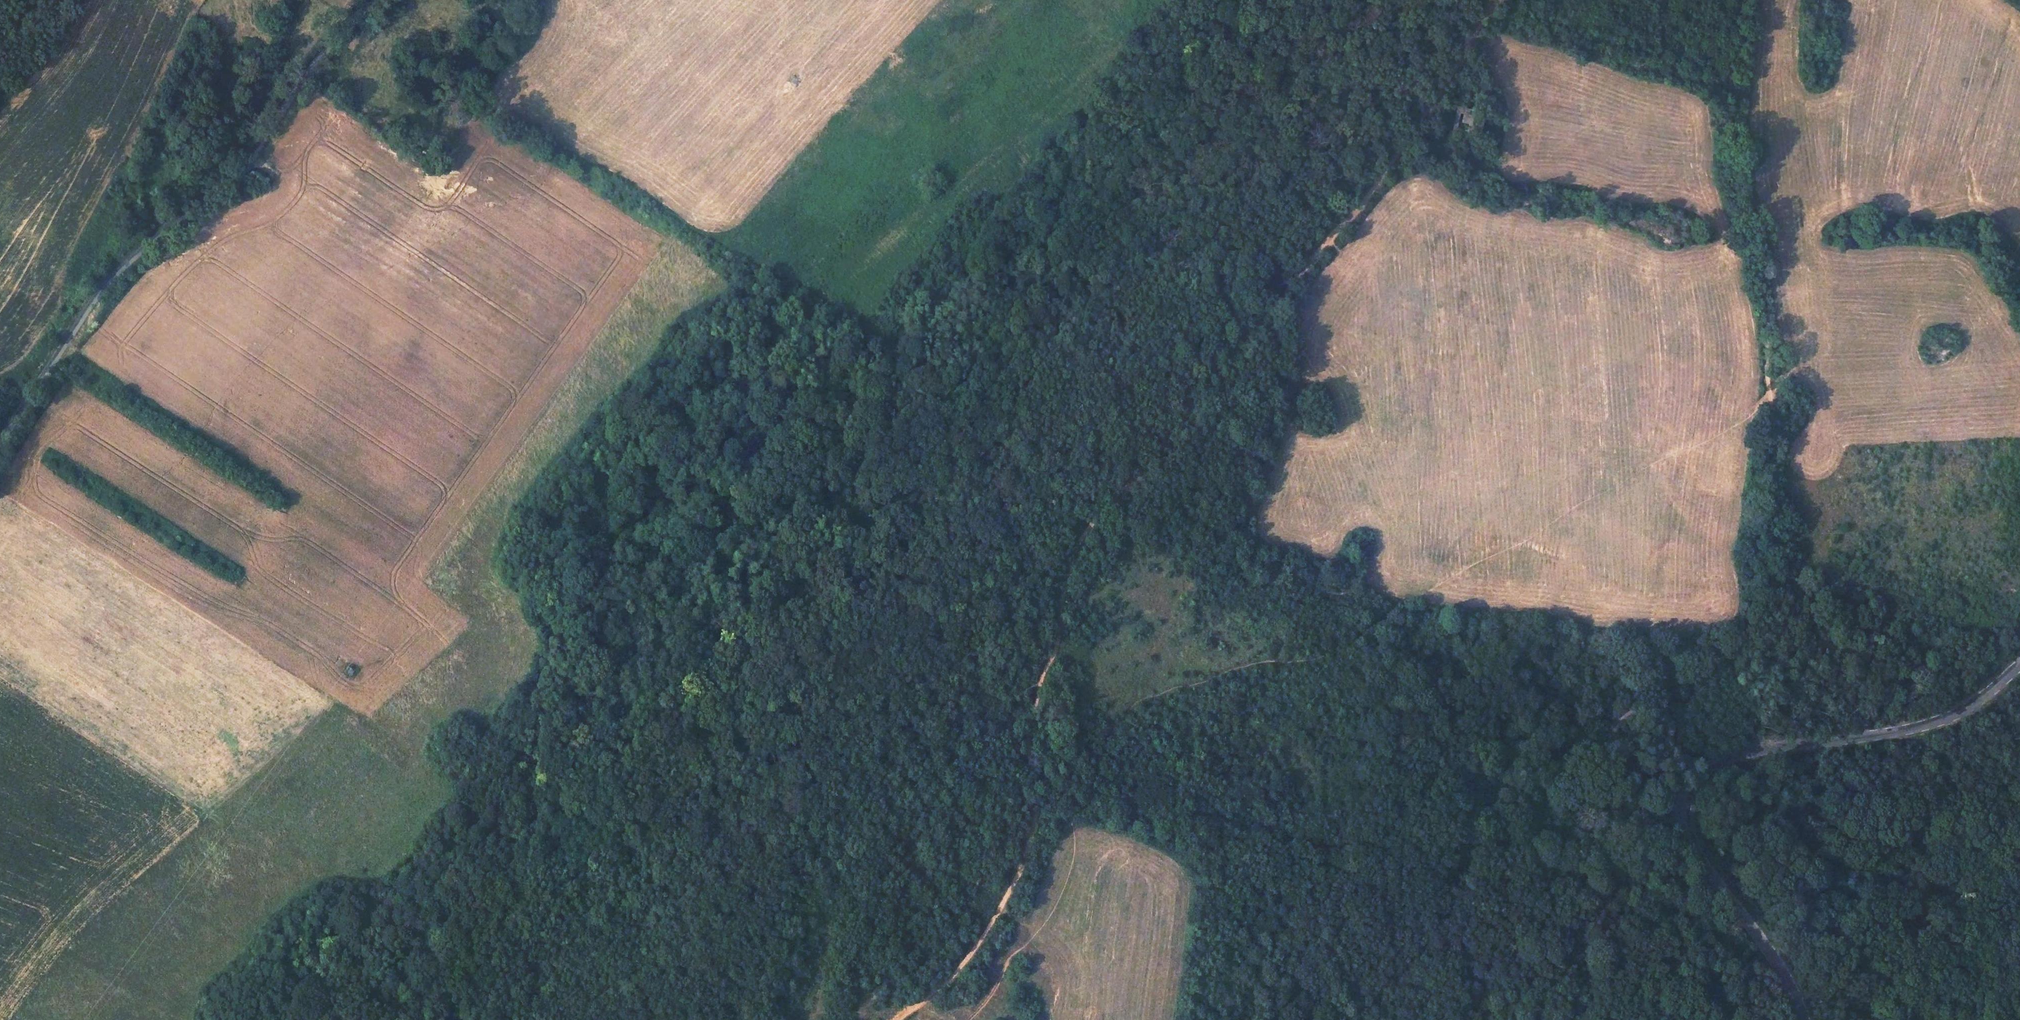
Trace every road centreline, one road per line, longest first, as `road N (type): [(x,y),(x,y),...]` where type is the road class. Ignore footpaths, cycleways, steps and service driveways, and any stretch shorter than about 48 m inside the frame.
road 1 (unclassified): [(1802,1019),(1774,958),(1702,858),(1684,810),(1688,786),(1704,766),(1732,754),(1946,718),(2019,665)]
road 2 (unclassified): [(0,442),(131,257),(254,151),(372,0)]

